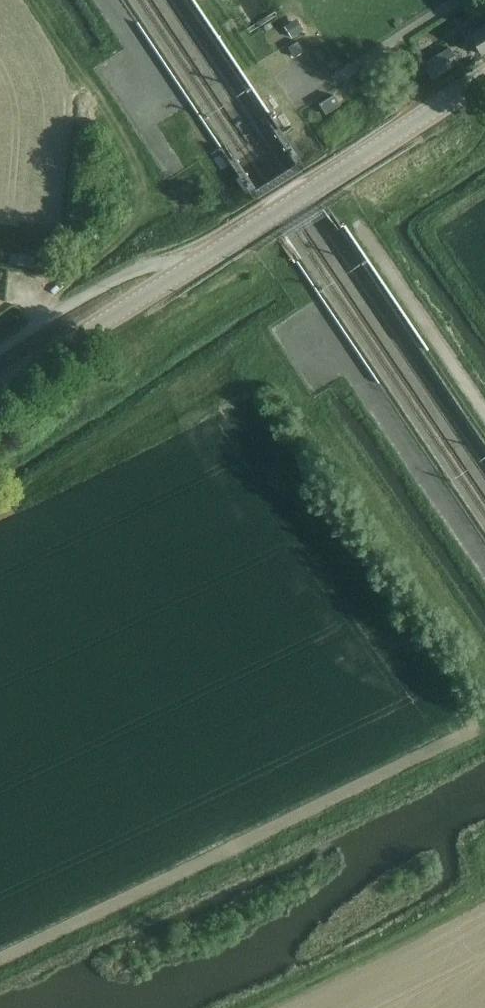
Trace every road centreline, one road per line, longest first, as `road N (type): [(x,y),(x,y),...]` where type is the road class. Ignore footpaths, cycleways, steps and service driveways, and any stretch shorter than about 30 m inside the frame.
road 1 (track): [(471,101),(482,128),(465,155),(359,227),(484,414)]
road 2 (secondary): [(191,266),(484,76)]
road 3 (track): [(61,308),(67,288),(135,219),(141,189),(125,146),(78,72)]
road 4 (secondary): [(0,387),(191,266)]
road 5 (residential): [(0,345),(137,270),(191,266)]

